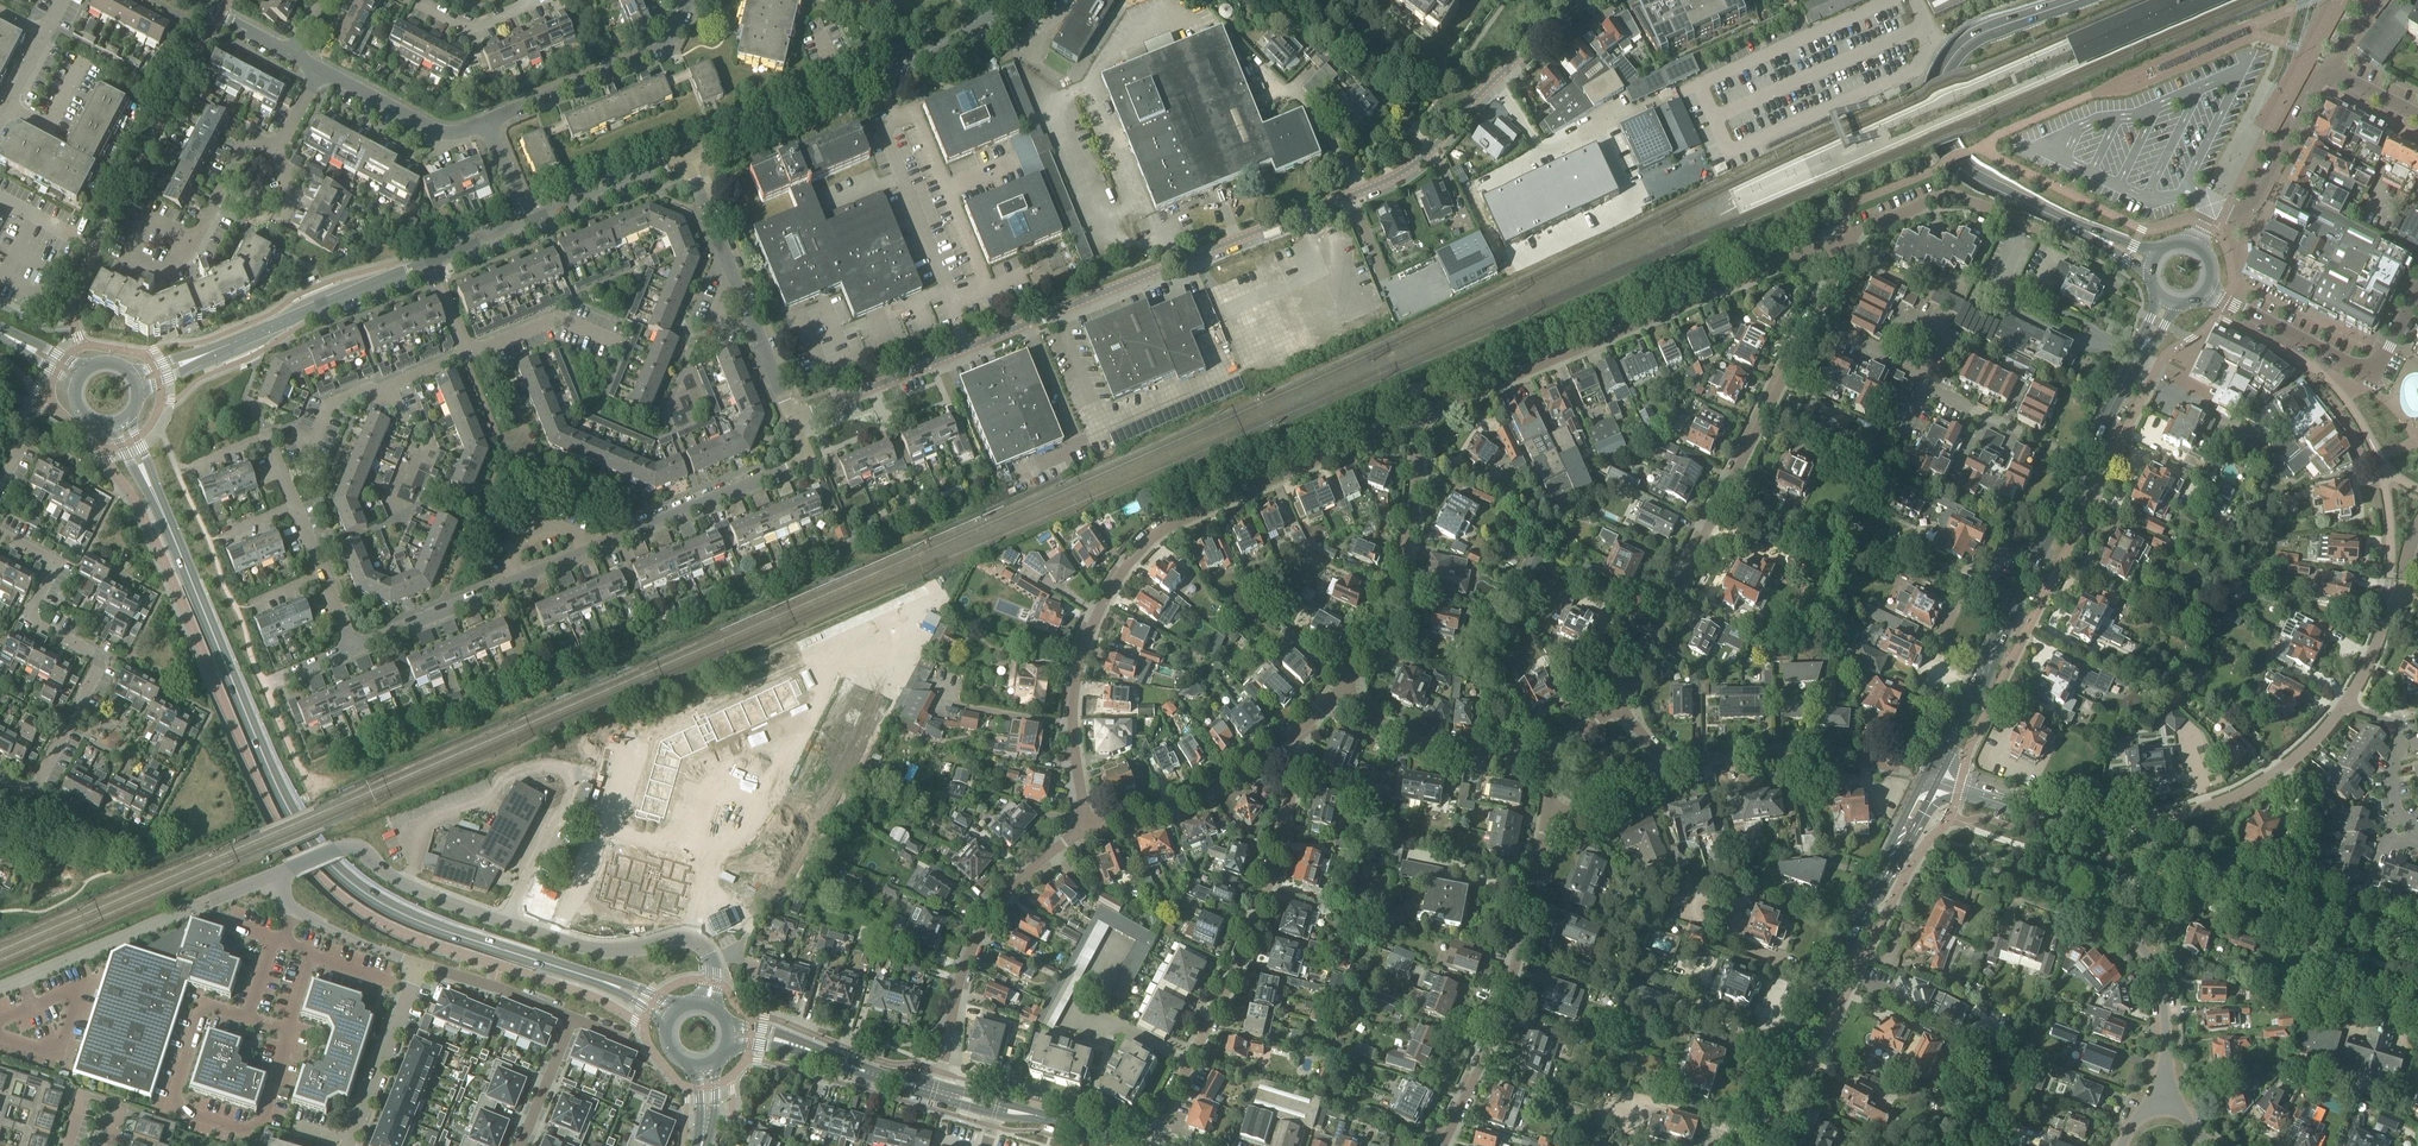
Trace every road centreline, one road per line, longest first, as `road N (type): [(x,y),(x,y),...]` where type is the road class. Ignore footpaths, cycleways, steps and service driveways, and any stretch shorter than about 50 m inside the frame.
road 1 (residential): [(793,420),(1387,181),(1430,152),(1498,75),(1589,1)]
road 2 (tertiary): [(585,975),(415,918),(358,885),(315,844),(288,805),(120,422)]
road 3 (residential): [(1087,828),(1074,702),(1089,637),(1121,575),(1179,522),(1417,418)]
road 4 (secondary): [(1935,772),(2169,299)]
road 5 (residential): [(705,1002),(712,965),(696,940),(683,935),(632,948),(587,948),(406,884),(357,848),(270,875)]
road 6 (residential): [(1417,418),(1838,243)]
road 7 (residential): [(1621,706),(1814,317)]
road 8 (secondary): [(1747,1145),(1935,772)]
road 9 (residential): [(0,778),(32,791),(102,659),(27,619),(56,564),(0,533)]
road 10 (secondary): [(2055,216),(1960,166),(1941,135),(1937,100),(1947,65),(1967,41),(2079,0)]
road 11 (tertiary): [(1006,0),(937,52),(687,158)]
road 12 (residential): [(1443,1145),(1500,1032),(1550,810)]
road 13 (residential): [(1191,1061),(1251,929),(1284,828),(1295,736)]
road 14 (residential): [(2154,1083),(2164,1049),(2163,993),(2138,940),(2096,906),(1978,868)]
road 15 (tertiary): [(135,381),(432,262)]
road 16 (residential): [(937,1091),(962,972),(990,918),(1029,874),(1087,828)]
road 17 (residential): [(270,875),(0,991)]
road 18 (tertiary): [(2417,934),(2142,841)]
road 19 (residential): [(1340,690),(1406,559),(1417,418)]
road 20 (tertiary): [(2417,297),(2376,378),(2204,288)]
road 21 (residential): [(591,551),(811,462),(793,420)]
road 22 (residential): [(2142,841),(2155,821),(2215,805),(2280,771),(2320,741),(2349,701)]
road 23 (residential): [(694,0),(668,46),(490,123)]
road 24 (residential): [(1667,770),(1778,752),(1849,756),(1908,773)]
road 25 (residential): [(2194,248),(2215,206),(2248,212),(2331,76)]
road 26 (residential): [(1554,759),(1431,747),(1340,690)]
road 27 (residential): [(1087,828),(1165,809),(1295,736)]
road 28 (tertiary): [(2142,841),(1935,772)]
road 29 (residential): [(1838,243),(1949,196),(2027,227)]
road 30 (residential): [(347,1145),(421,968)]
road 31 (residential): [(1191,1061),(1087,1012),(1121,944)]
road 32 (residential): [(490,123),(441,133),(319,69)]
road 33 (residential): [(421,968),(318,924),(293,908),(270,875)]
road 34 (residential): [(2417,839),(2399,831),(2391,787),(2401,734),(2349,701)]
road 35 (residential): [(392,540),(429,437),(406,377)]
road 36 (residential): [(467,351),(553,317),(627,345)]
road 37 (tertiary): [(529,222),(687,158)]
road 38 (residential): [(357,646),(511,582)]
road 39 (residential): [(569,1024),(493,986),(421,968)]
road 40 (residential): [(299,503),(271,439),(192,473)]
road 41 (tertiary): [(1141,1145),(999,1109)]
road 42 (residential): [(197,241),(184,265),(157,273),(121,256),(145,211)]
road 43 (residential): [(197,241),(253,138),(280,143)]
road 44 (residential): [(65,0),(0,126)]
road 45 (residential): [(307,458),(330,407),(406,377)]
road 46 (tertiary): [(937,1091),(808,1050)]
road 47 (residential): [(68,1145),(84,1094),(124,1107),(113,1145)]
road 48 (residential): [(522,1145),(569,1024)]
road 49 (residential): [(511,582),(518,546),(538,523),(566,530),(591,551)]
road 50 (residential): [(1667,770),(1574,811),(1550,810)]
road 51 (residential): [(732,273),(687,158)]
road 52 (residential): [(2349,701),(2380,637),(2391,586)]
road 53 (residential): [(1923,371),(1814,317)]
road 54 (residential): [(423,0),(474,29),(529,0)]

